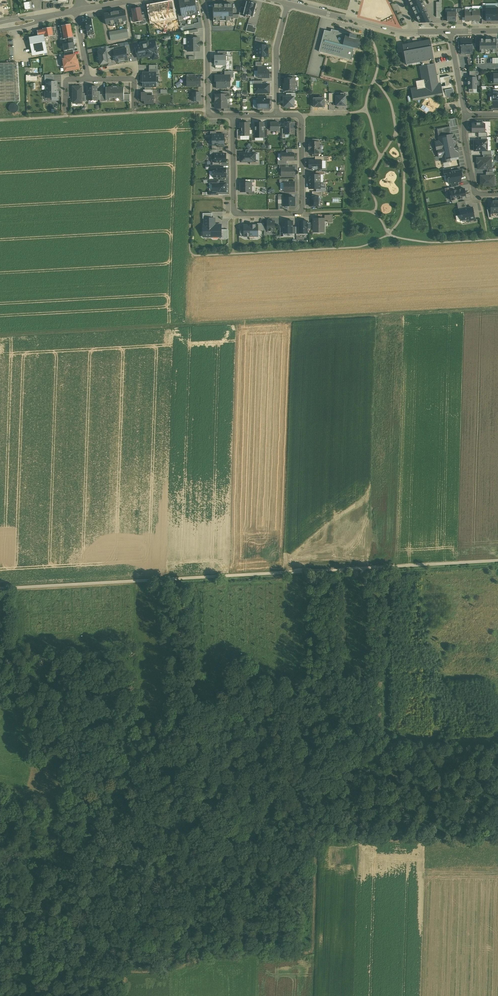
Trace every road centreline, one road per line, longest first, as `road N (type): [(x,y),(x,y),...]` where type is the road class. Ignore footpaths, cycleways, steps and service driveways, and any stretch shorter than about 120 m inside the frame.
road 1 (track): [(497,841),(318,838),(314,954),(207,954),(175,968),(122,971),(121,995)]
road 2 (track): [(497,560),(0,589)]
road 3 (track): [(497,308),(0,333)]
road 4 (track): [(0,120),(207,108)]
road 5 (residential): [(233,115),(234,214),(299,214)]
road 6 (residential): [(202,0),(207,112),(233,115)]
road 7 (residential): [(287,3),(411,32)]

